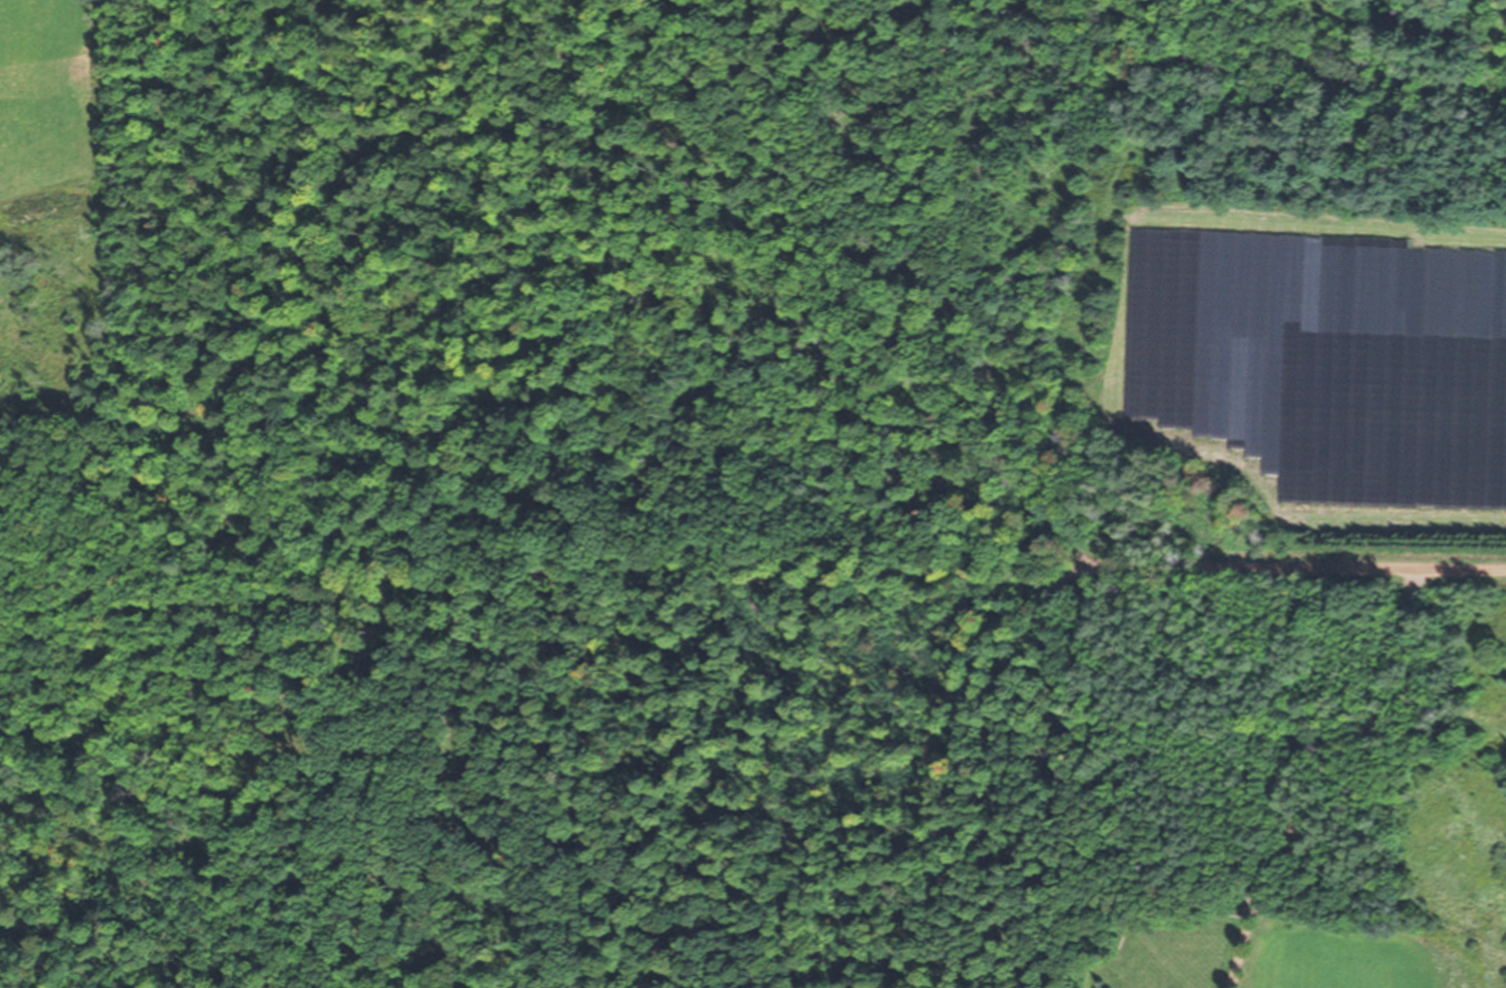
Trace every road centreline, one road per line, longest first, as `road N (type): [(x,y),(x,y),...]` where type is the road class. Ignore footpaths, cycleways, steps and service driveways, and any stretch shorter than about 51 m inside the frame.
road 1 (residential): [(1076,569),(1505,571)]

